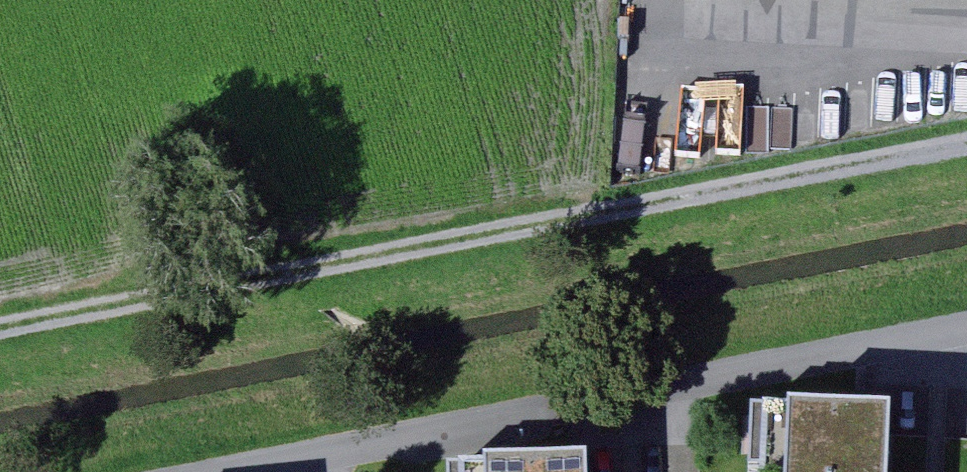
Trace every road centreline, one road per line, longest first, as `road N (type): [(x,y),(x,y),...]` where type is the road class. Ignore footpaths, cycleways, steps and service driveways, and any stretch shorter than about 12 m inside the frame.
road 1 (track): [(966,139),(0,326)]
road 2 (residential): [(966,333),(640,387),(216,471)]

